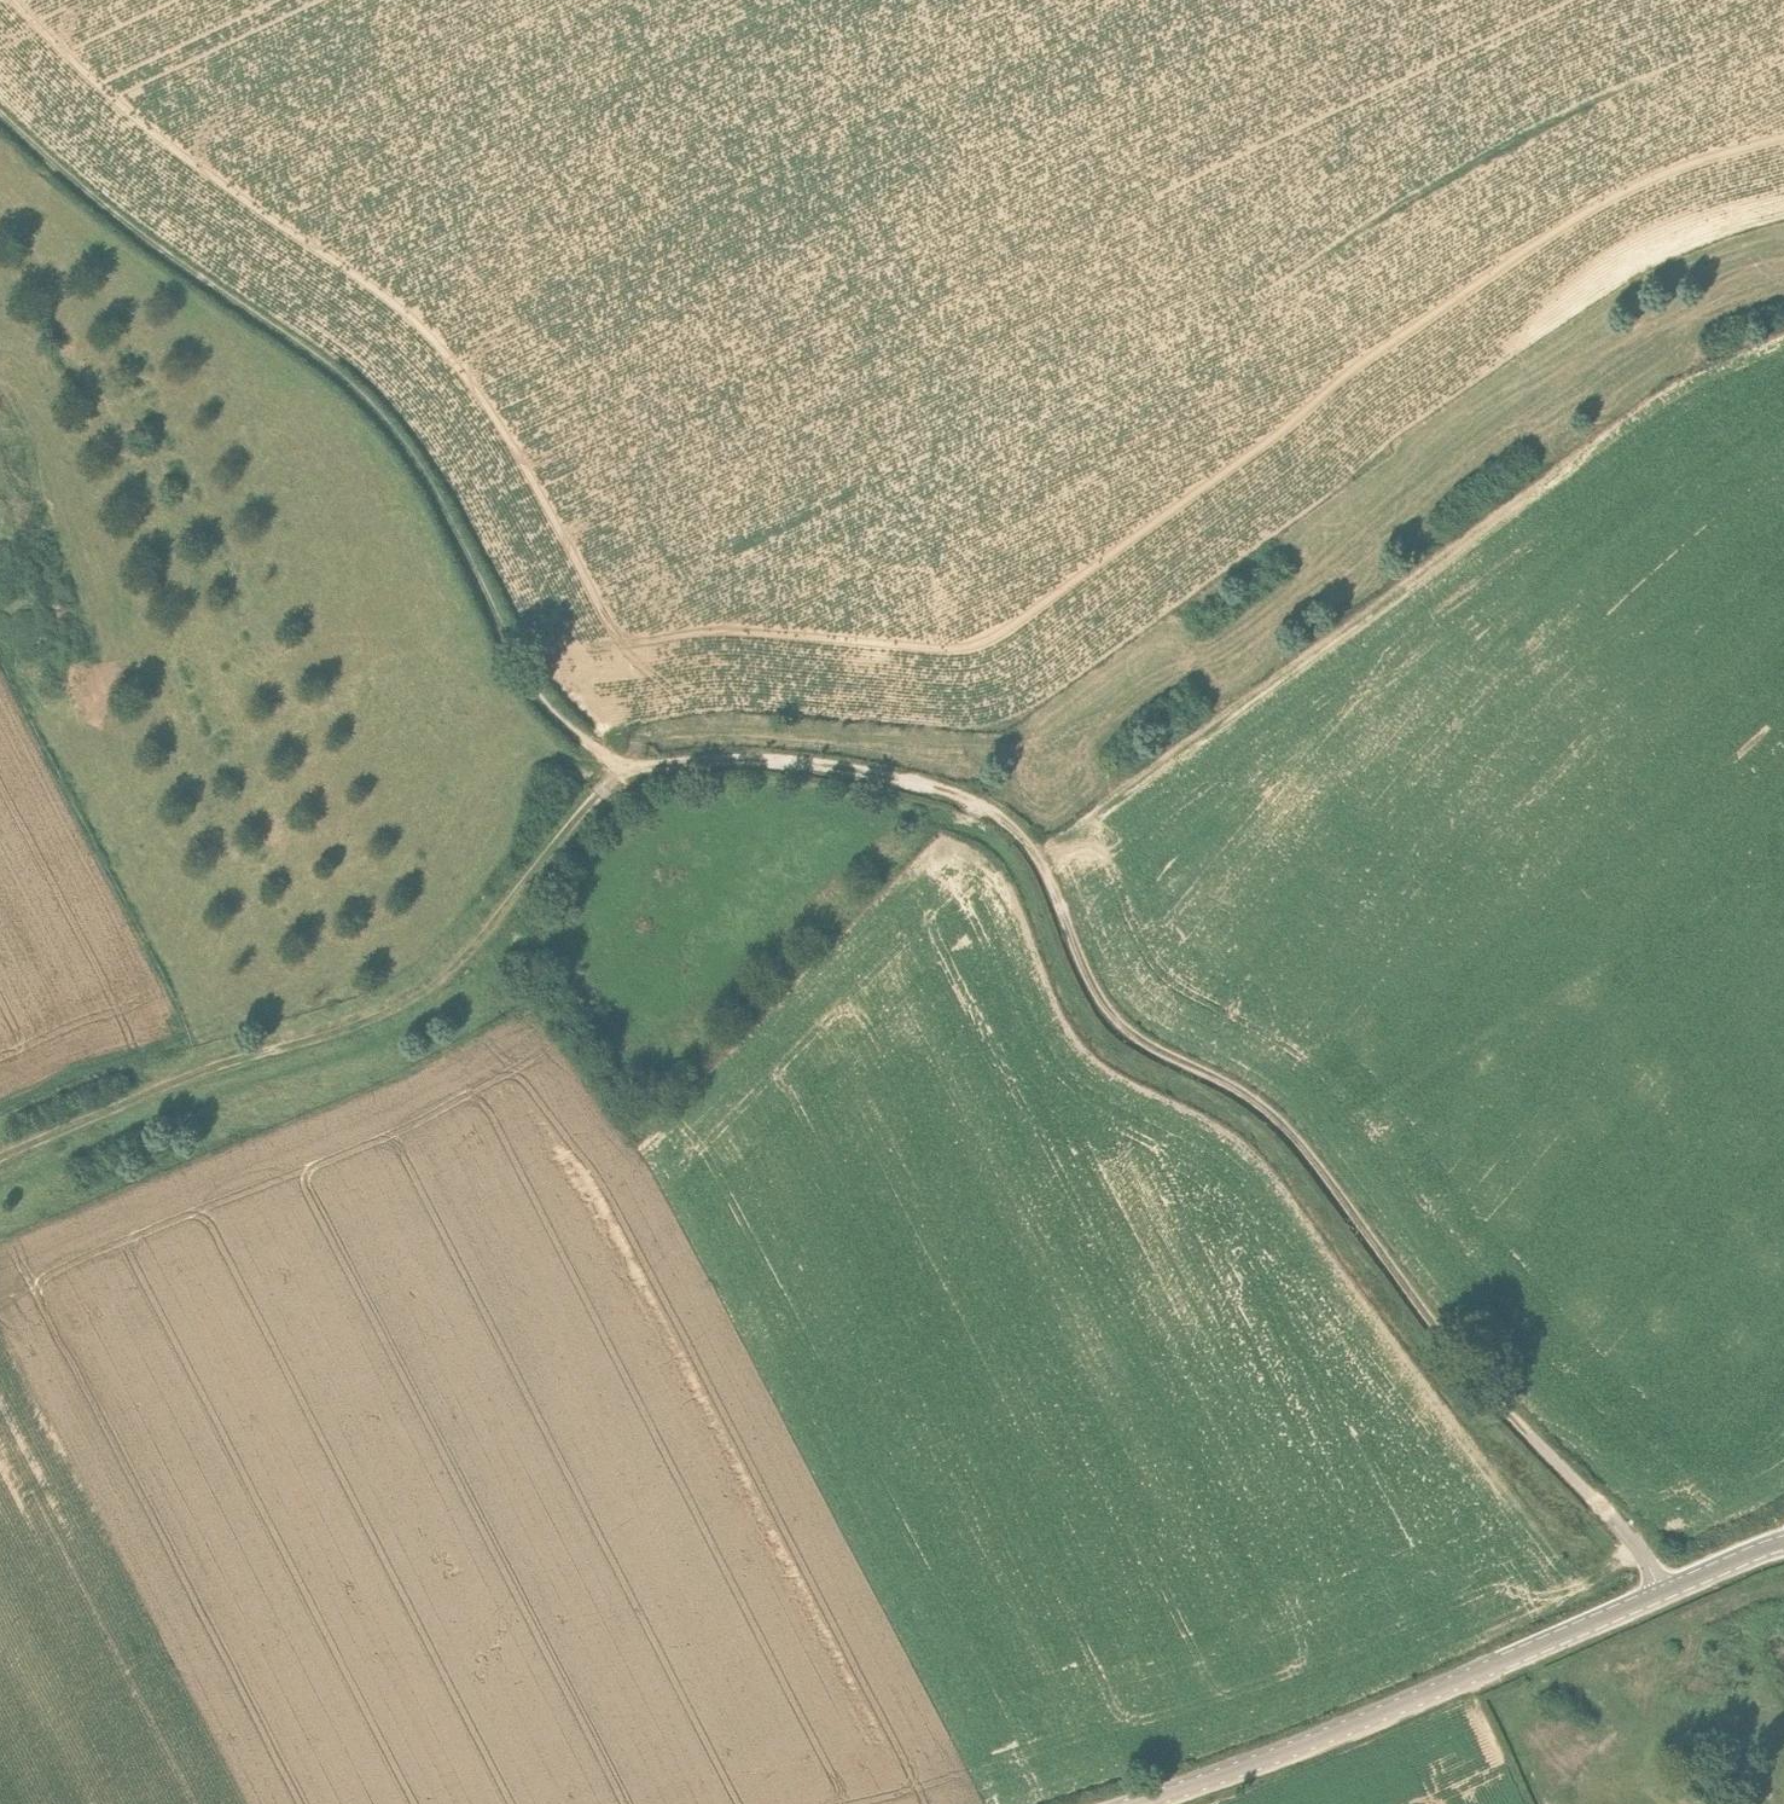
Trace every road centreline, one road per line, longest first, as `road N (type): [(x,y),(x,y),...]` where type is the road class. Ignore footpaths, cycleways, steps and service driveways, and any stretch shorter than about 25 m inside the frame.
road 1 (track): [(1665,1592),(1613,1520),(1465,1368),(1290,1135),(1247,1096),(1135,1038),(1108,1014),(1033,854),(994,815),(919,785),(797,764),(708,759),(626,775)]
road 2 (track): [(626,775),(525,681),(427,482),(364,398),(122,223),(0,115)]
road 3 (track): [(626,775),(431,989),(346,1029),(158,1087),(0,1158)]
road 4 (unclassified): [(1137,1803),(1300,1746),(1783,1543)]

